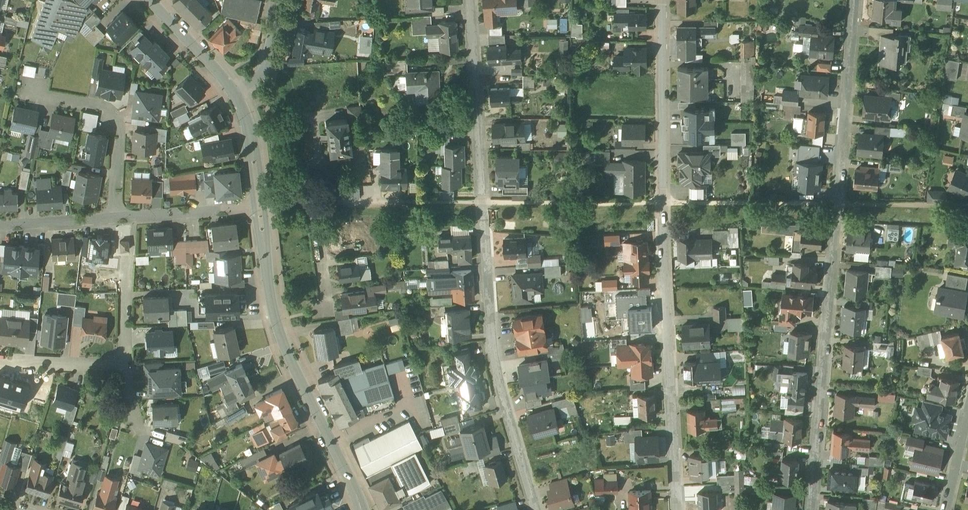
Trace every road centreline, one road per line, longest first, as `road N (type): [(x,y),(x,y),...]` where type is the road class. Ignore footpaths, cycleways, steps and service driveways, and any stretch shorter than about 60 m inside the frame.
road 1 (residential): [(535,509),(491,340),(470,0)]
road 2 (residential): [(811,509),(855,0)]
road 3 (residential): [(678,509),(663,245),(662,0)]
road 4 (tertiary): [(259,207),(276,322),(363,509)]
road 5 (residential): [(114,218),(114,115),(29,95)]
road 6 (residential): [(320,308),(310,199),(259,207)]
road 7 (residential): [(259,207),(114,218)]
road 8 (tertiary): [(148,0),(233,93)]
road 9 (residential): [(0,359),(124,363)]

